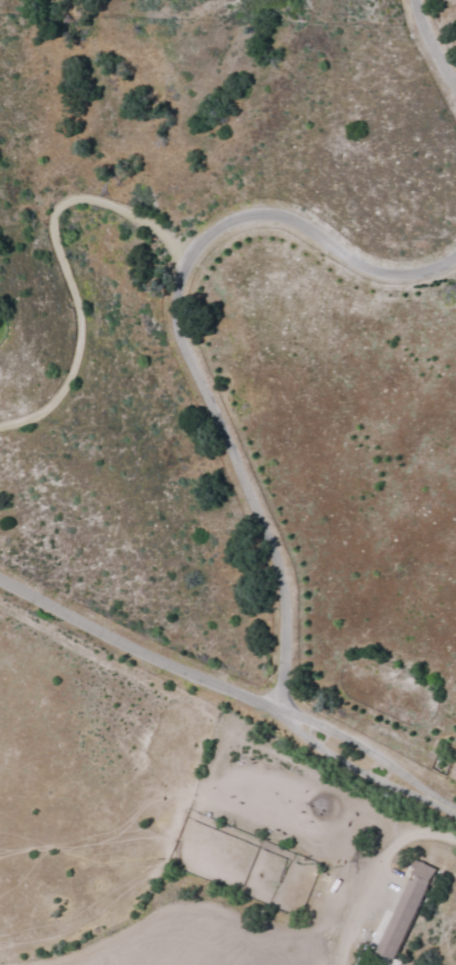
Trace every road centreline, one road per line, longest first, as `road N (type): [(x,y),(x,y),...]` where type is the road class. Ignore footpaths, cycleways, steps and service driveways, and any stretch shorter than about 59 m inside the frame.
road 1 (residential): [(277,706),(284,580),(186,341),(180,259),(209,230),(261,212),(286,214),(380,265),(416,270),(455,256)]
road 2 (residential): [(455,810),(334,729),(0,576)]

